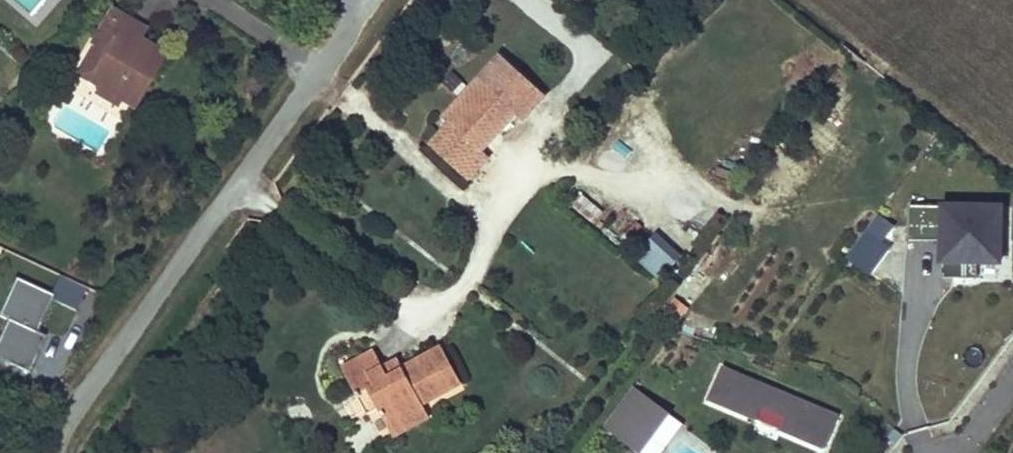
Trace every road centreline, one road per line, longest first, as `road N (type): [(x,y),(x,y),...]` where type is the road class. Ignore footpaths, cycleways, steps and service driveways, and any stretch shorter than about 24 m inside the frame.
road 1 (residential): [(374,6),(51,452)]

